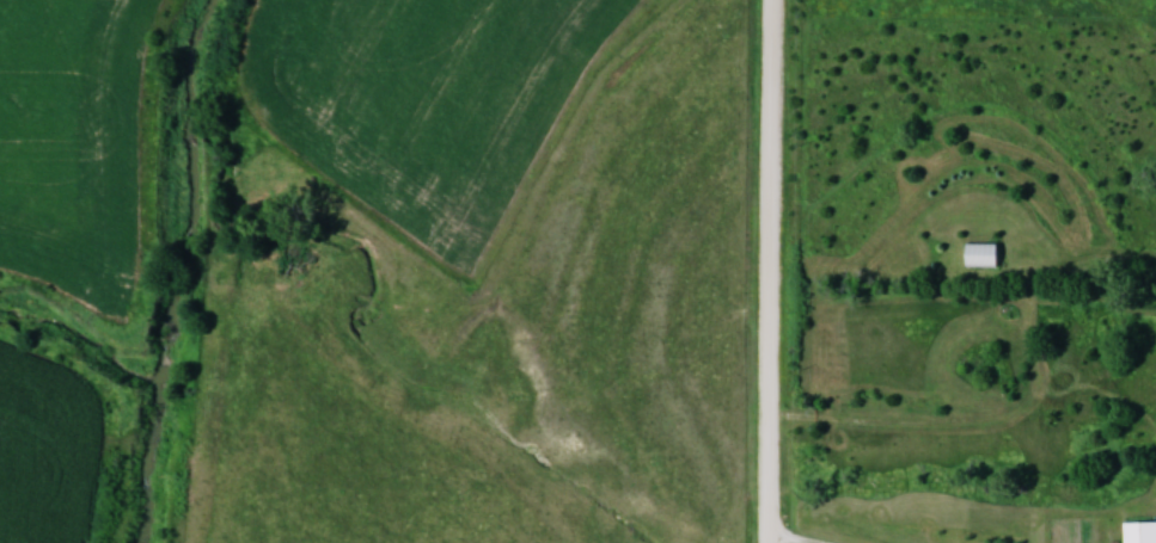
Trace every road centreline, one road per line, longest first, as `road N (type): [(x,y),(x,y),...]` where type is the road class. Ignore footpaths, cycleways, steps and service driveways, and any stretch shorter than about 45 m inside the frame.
road 1 (residential): [(773,542),(780,0)]

